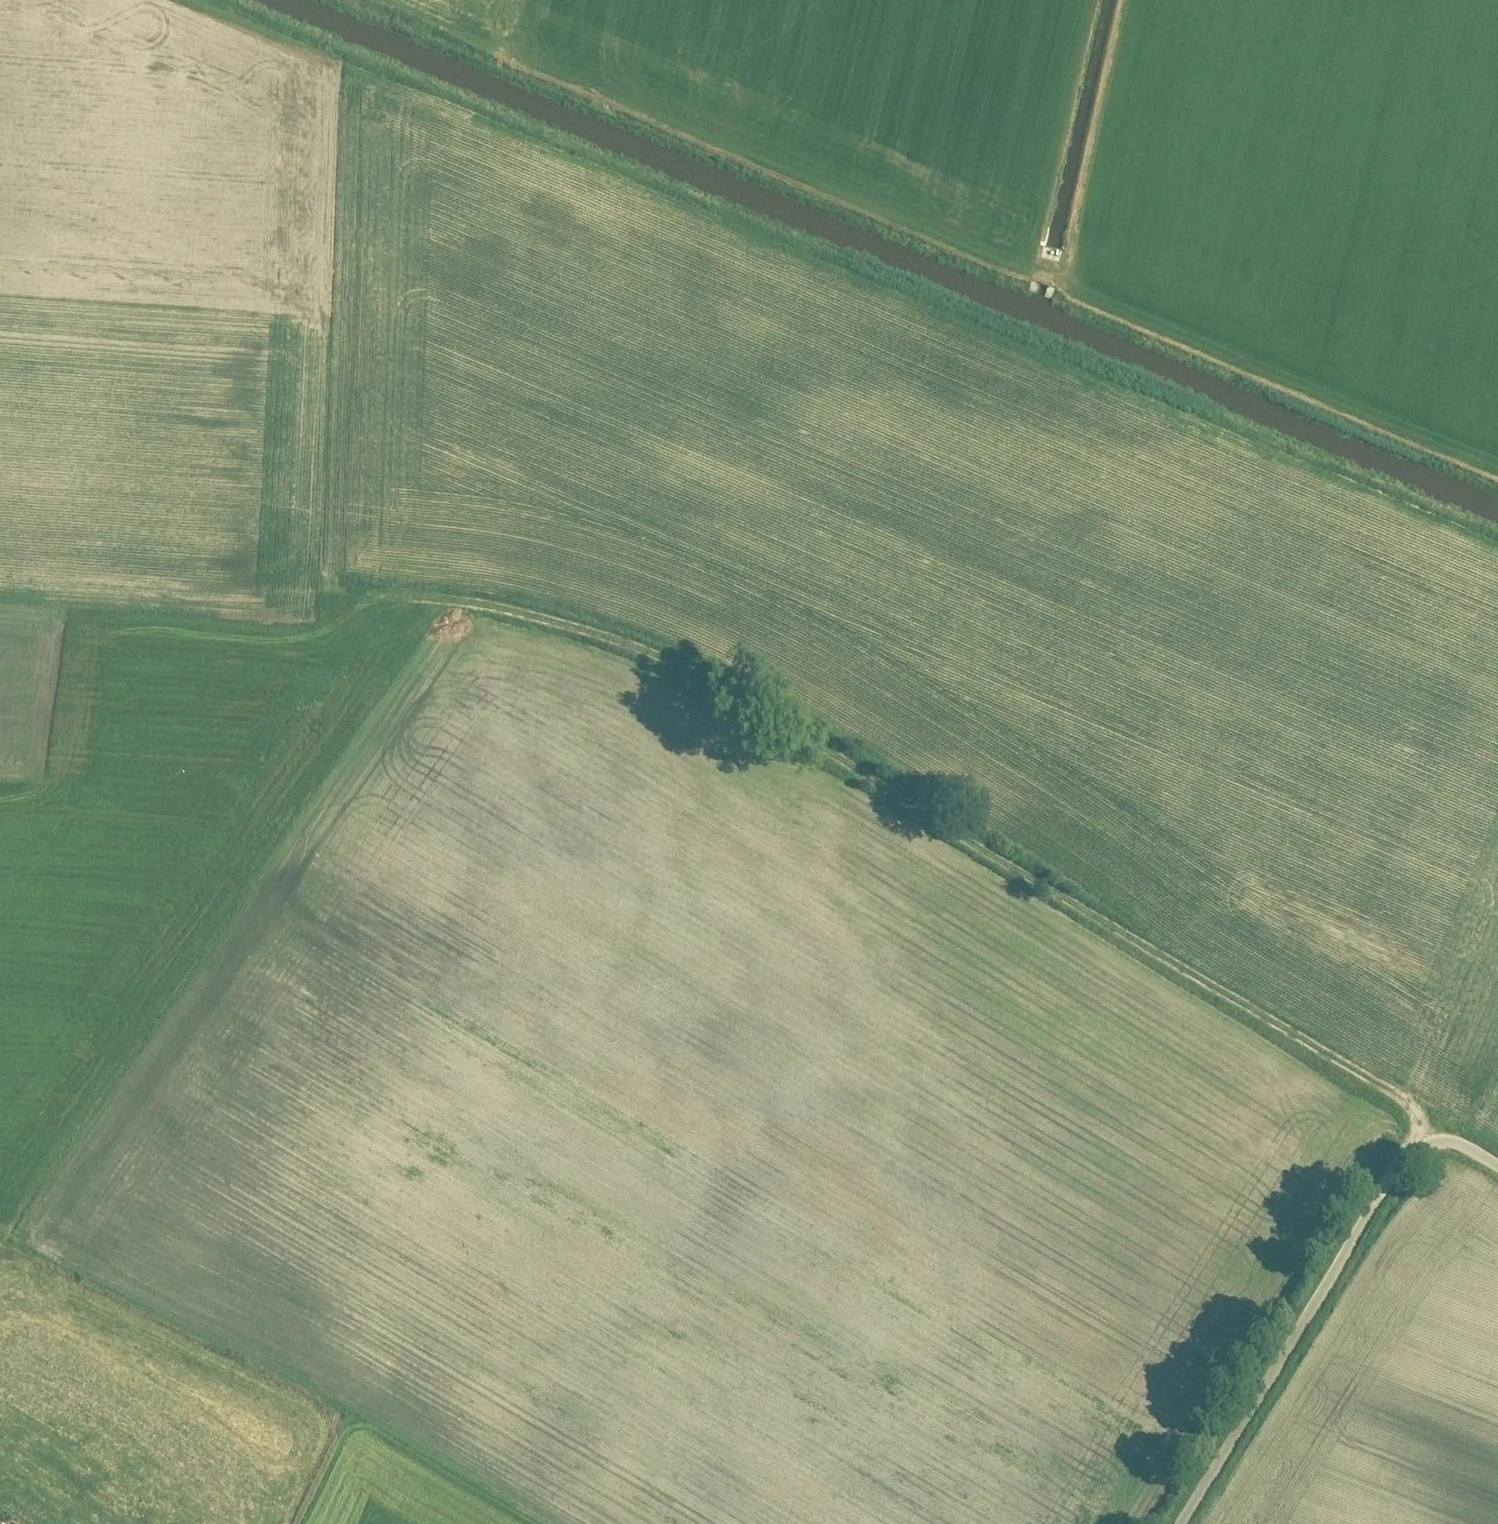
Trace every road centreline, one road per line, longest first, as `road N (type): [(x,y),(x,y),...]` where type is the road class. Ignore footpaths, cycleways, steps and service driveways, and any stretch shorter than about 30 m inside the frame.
road 1 (residential): [(1497,1167),(1460,1144),(1421,1148),(1176,1523)]

